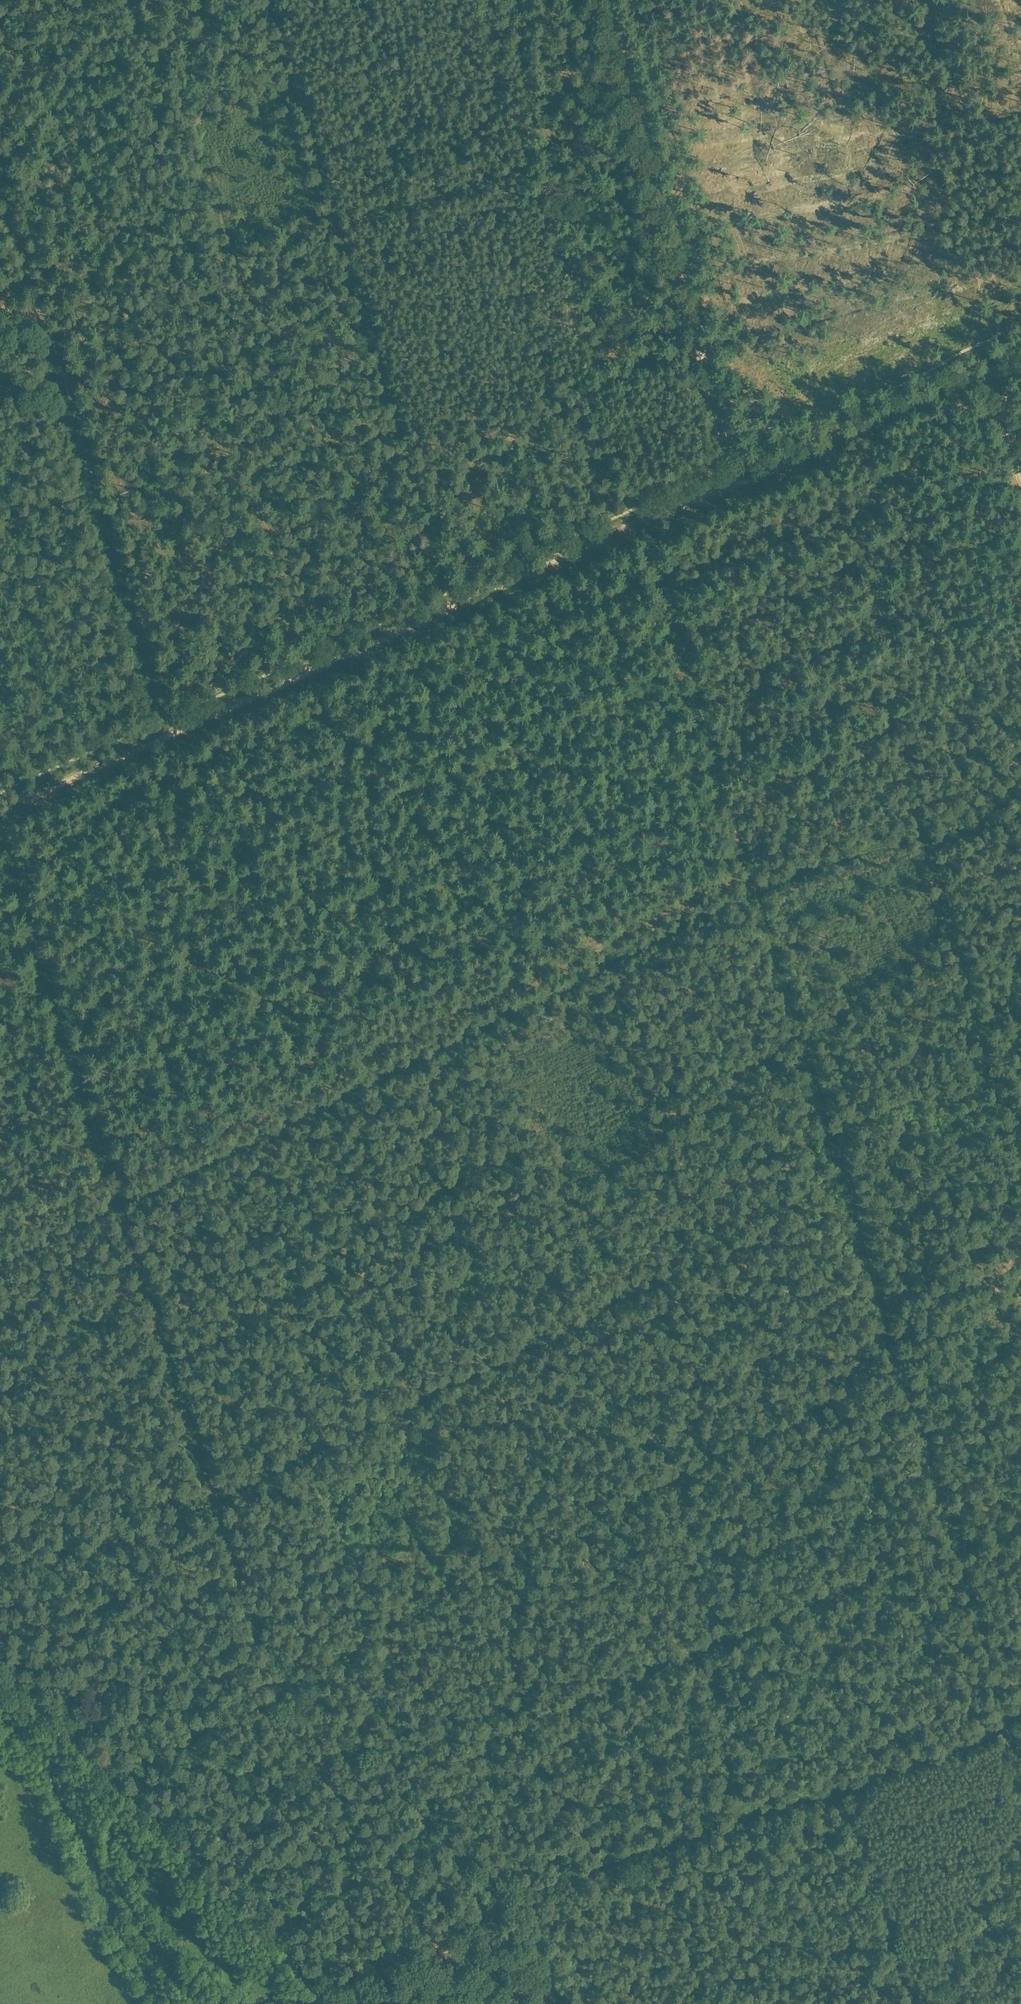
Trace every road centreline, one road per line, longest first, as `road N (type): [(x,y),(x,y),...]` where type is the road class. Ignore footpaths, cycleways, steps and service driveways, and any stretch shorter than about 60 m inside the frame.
road 1 (track): [(1009,1719),(728,814),(652,515)]
road 2 (track): [(119,1201),(267,1651),(521,1895),(583,1865),(837,1783)]
road 3 (track): [(0,808),(991,369)]
road 4 (track): [(921,834),(819,863),(119,1201)]
road 5 (track): [(596,0),(740,477)]
road 6 (track): [(1020,1113),(987,1063),(921,834)]
road 7 (track): [(40,955),(119,1201)]
road 8 (track): [(837,1783),(906,2003)]
road 9 (track): [(837,1783),(969,1742),(1009,1719)]
road 10 (track): [(0,830),(40,955)]

